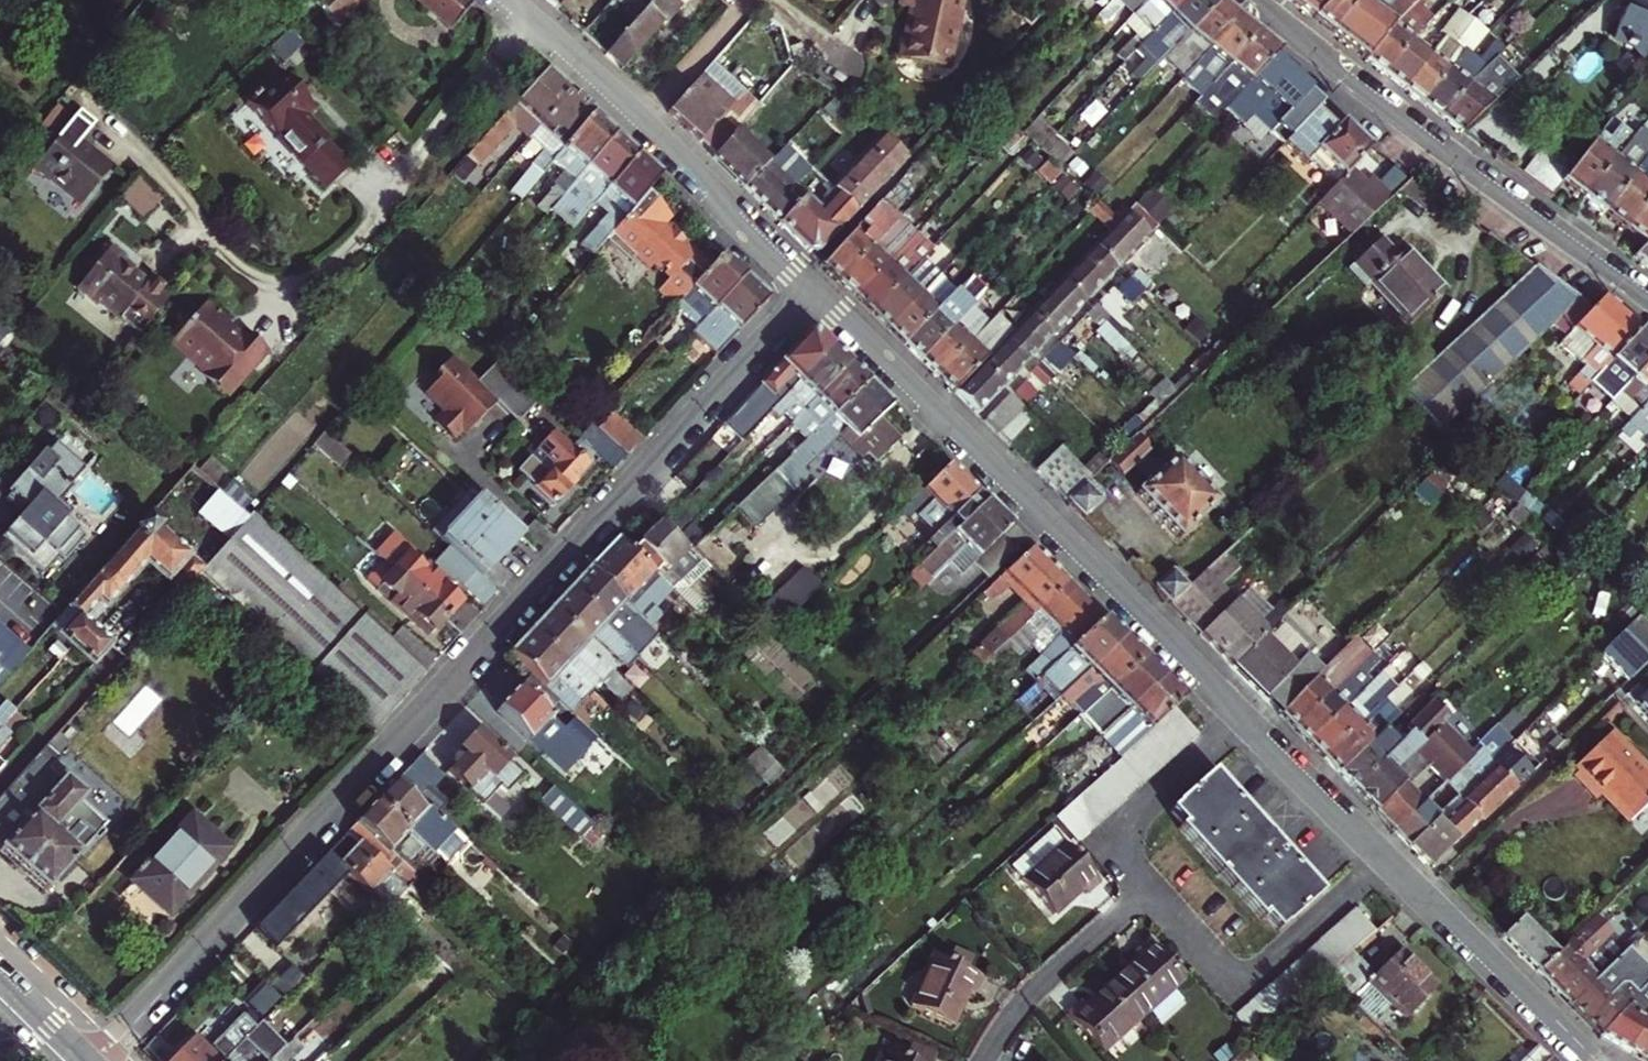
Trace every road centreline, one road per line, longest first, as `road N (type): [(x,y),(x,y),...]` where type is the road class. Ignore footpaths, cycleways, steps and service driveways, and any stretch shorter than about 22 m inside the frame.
road 1 (residential): [(97,1060),(812,293)]
road 2 (residential): [(812,293),(1243,719)]
road 3 (residential): [(1647,302),(1397,119),(1255,0)]
road 4 (residential): [(504,0),(812,293)]
road 5 (residential): [(1150,887),(1244,990),(1387,861)]
road 6 (residential): [(1387,861),(1588,1060)]
road 7 (residential): [(1243,719),(1110,841),(1150,887)]
road 8 (residential): [(1150,887),(1030,995),(987,1060)]
road 9 (residential): [(1243,719),(1387,861)]
road 10 (primary): [(92,1060),(0,971)]

